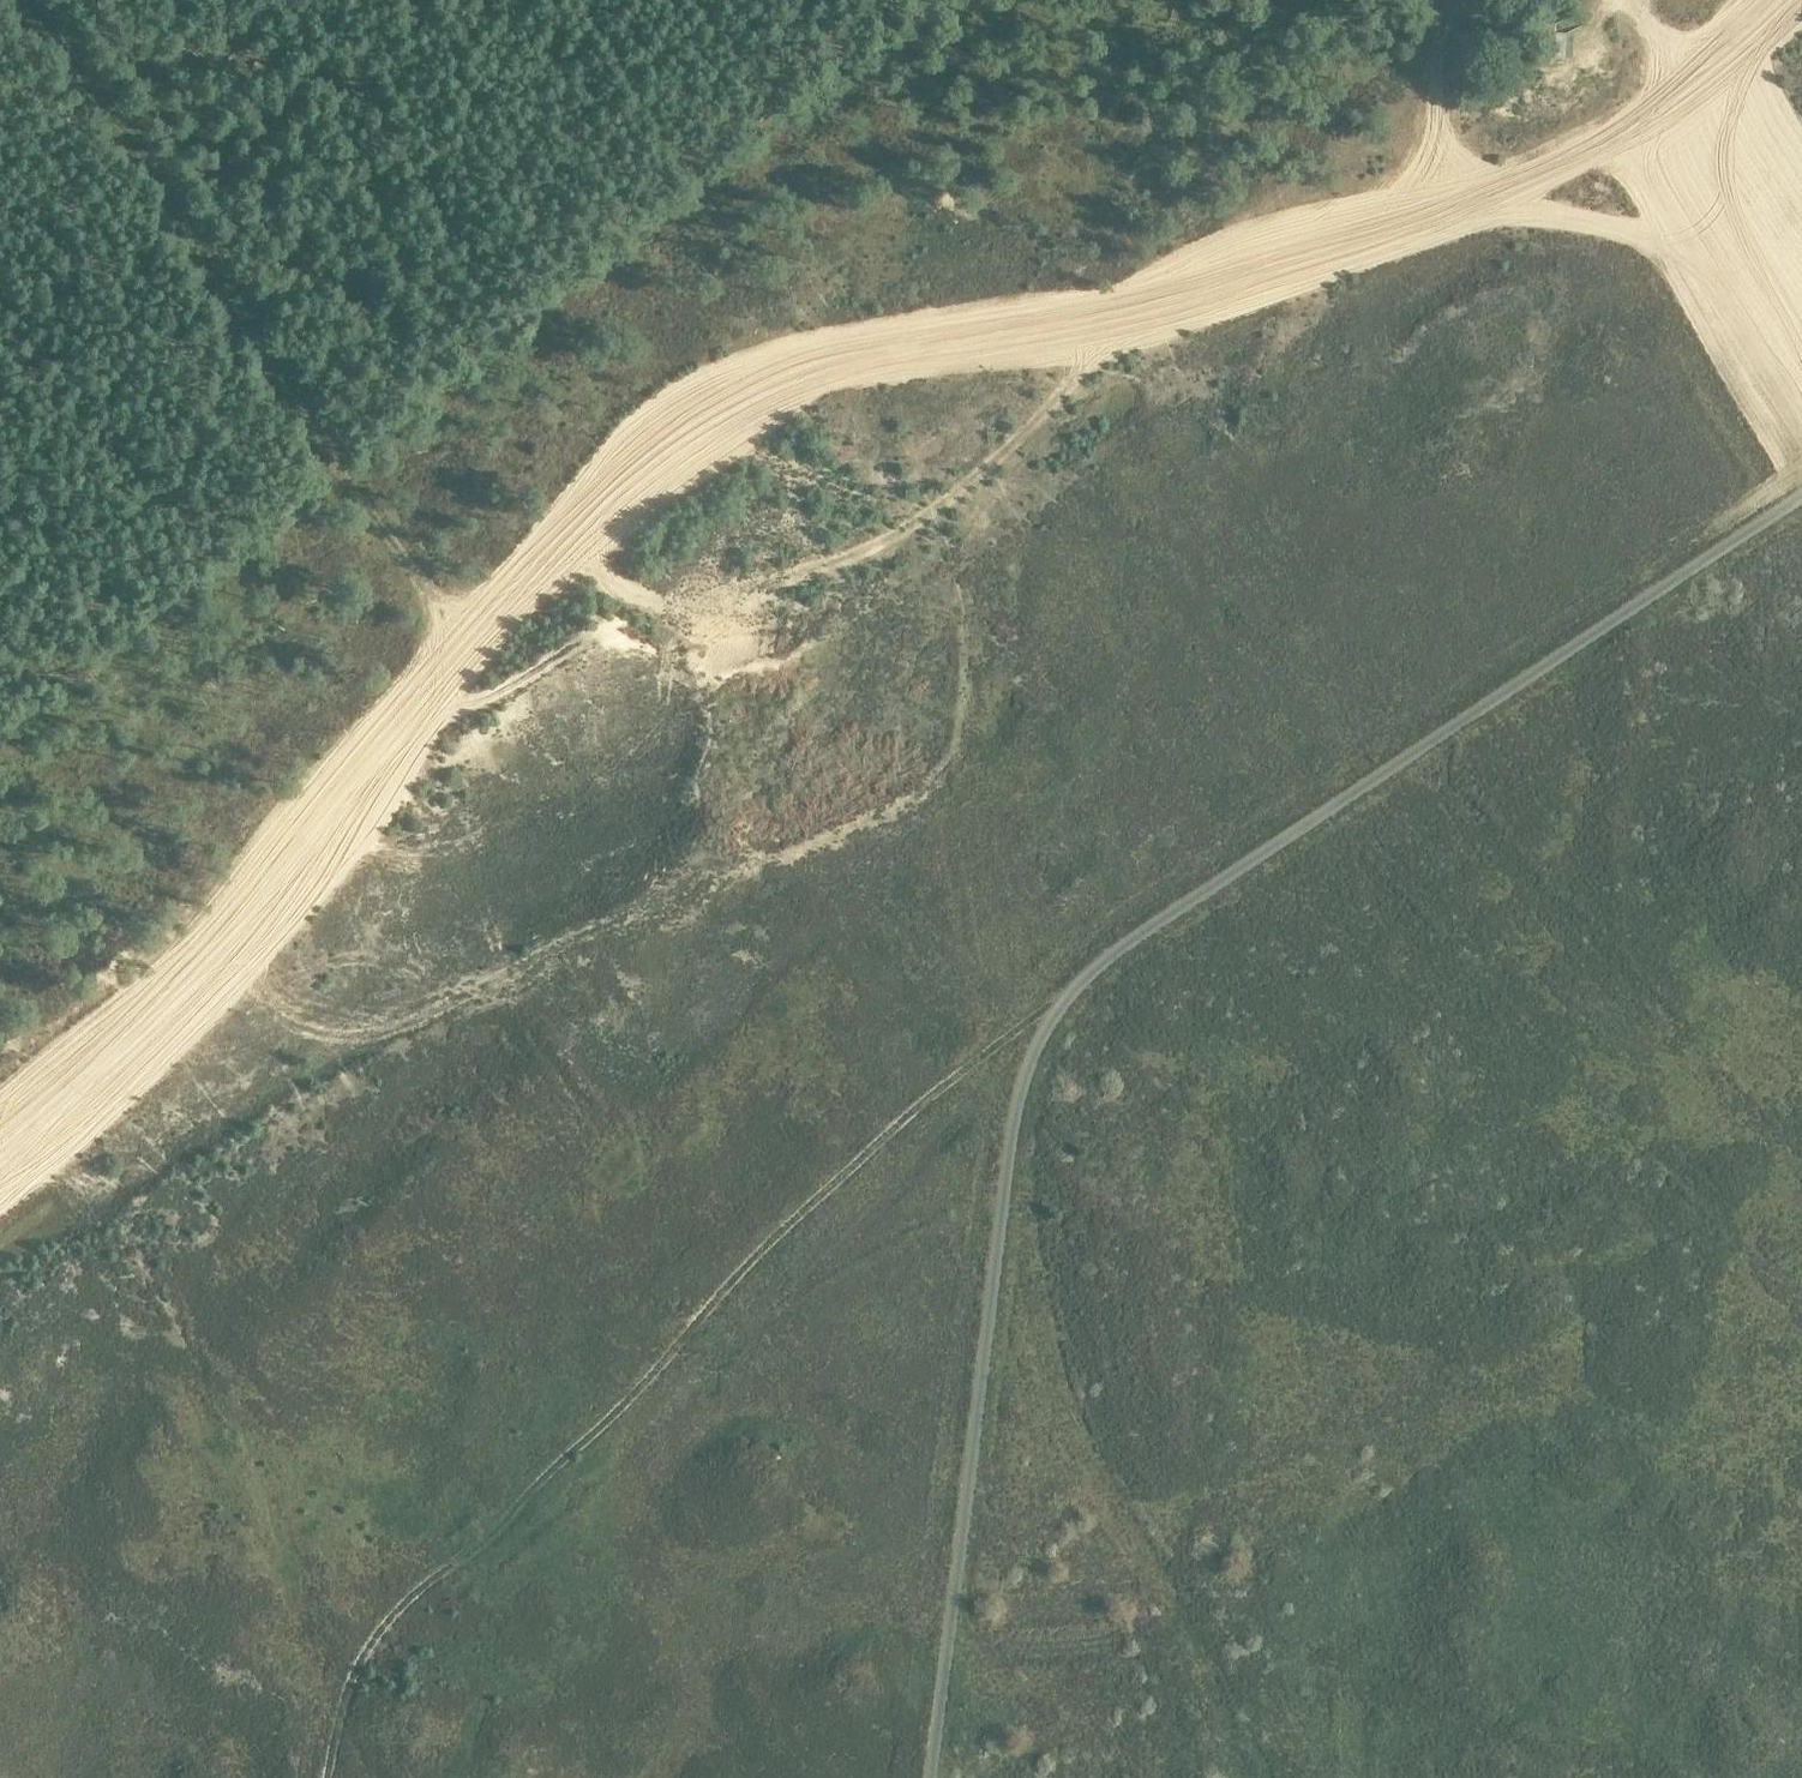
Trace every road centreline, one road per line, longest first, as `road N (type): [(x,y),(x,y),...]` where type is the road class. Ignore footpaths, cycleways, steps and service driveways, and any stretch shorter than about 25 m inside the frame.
road 1 (unclassified): [(930,1777),(1018,1103),(1043,1034),(1105,953),(1173,899),(1801,488)]

